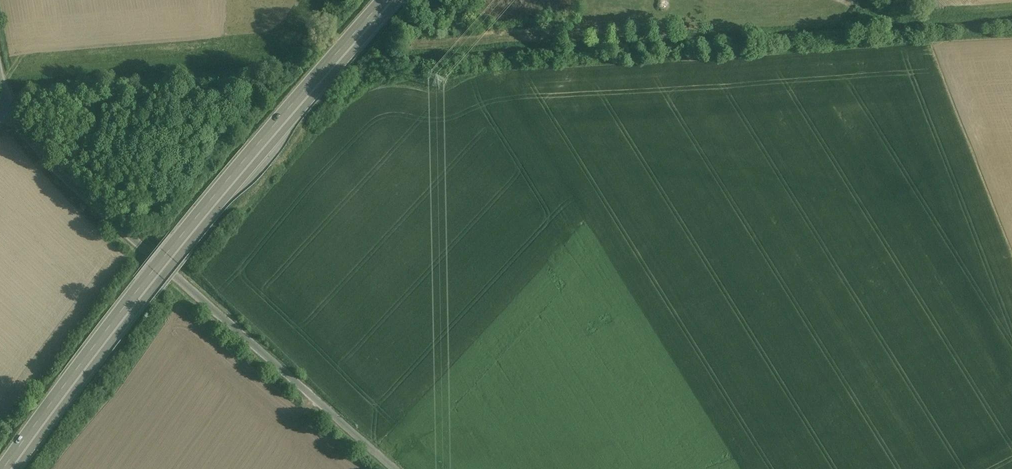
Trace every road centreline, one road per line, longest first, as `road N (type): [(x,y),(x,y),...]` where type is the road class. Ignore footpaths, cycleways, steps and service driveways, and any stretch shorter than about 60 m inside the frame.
road 1 (trunk): [(390,0),(174,250),(11,468)]
road 2 (unclassified): [(393,468),(75,189),(11,114)]

